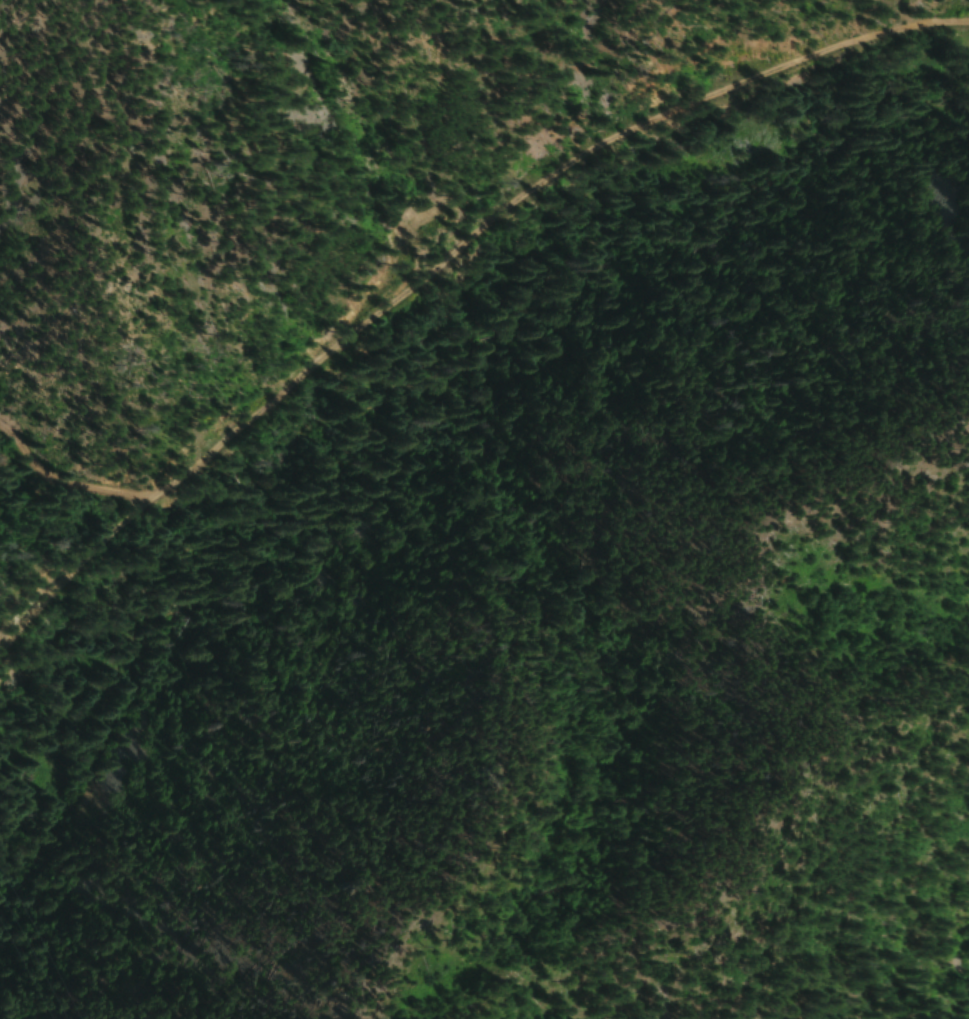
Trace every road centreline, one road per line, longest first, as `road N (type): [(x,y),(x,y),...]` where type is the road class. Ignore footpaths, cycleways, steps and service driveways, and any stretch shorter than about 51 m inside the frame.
road 1 (residential): [(0,661),(123,533),(534,206),(753,78),(872,35),(968,22)]

